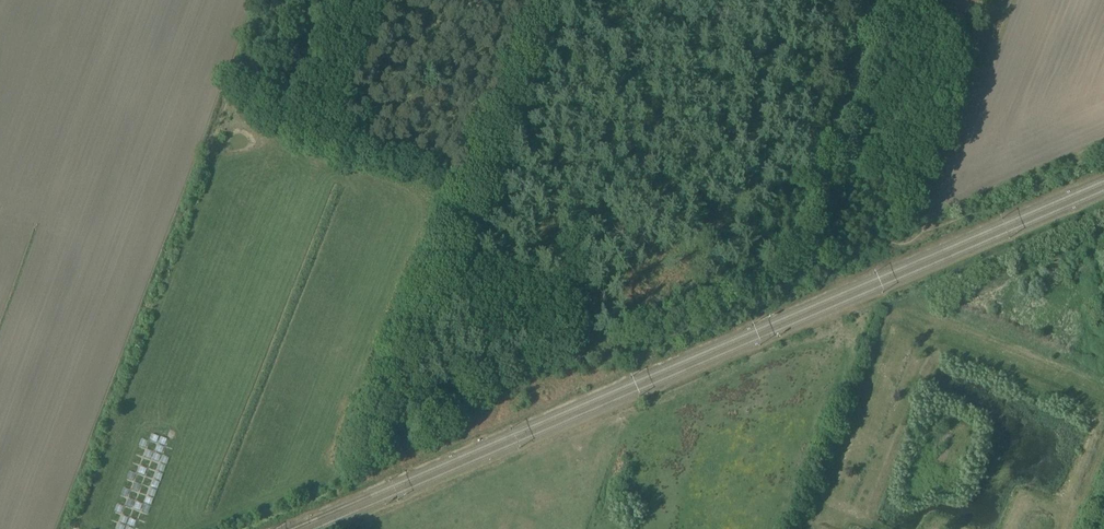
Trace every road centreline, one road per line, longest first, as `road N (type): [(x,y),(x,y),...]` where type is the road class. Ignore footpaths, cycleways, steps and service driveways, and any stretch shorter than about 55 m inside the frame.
road 1 (track): [(206,528),(358,468),(542,0)]
road 2 (track): [(793,257),(888,0)]

